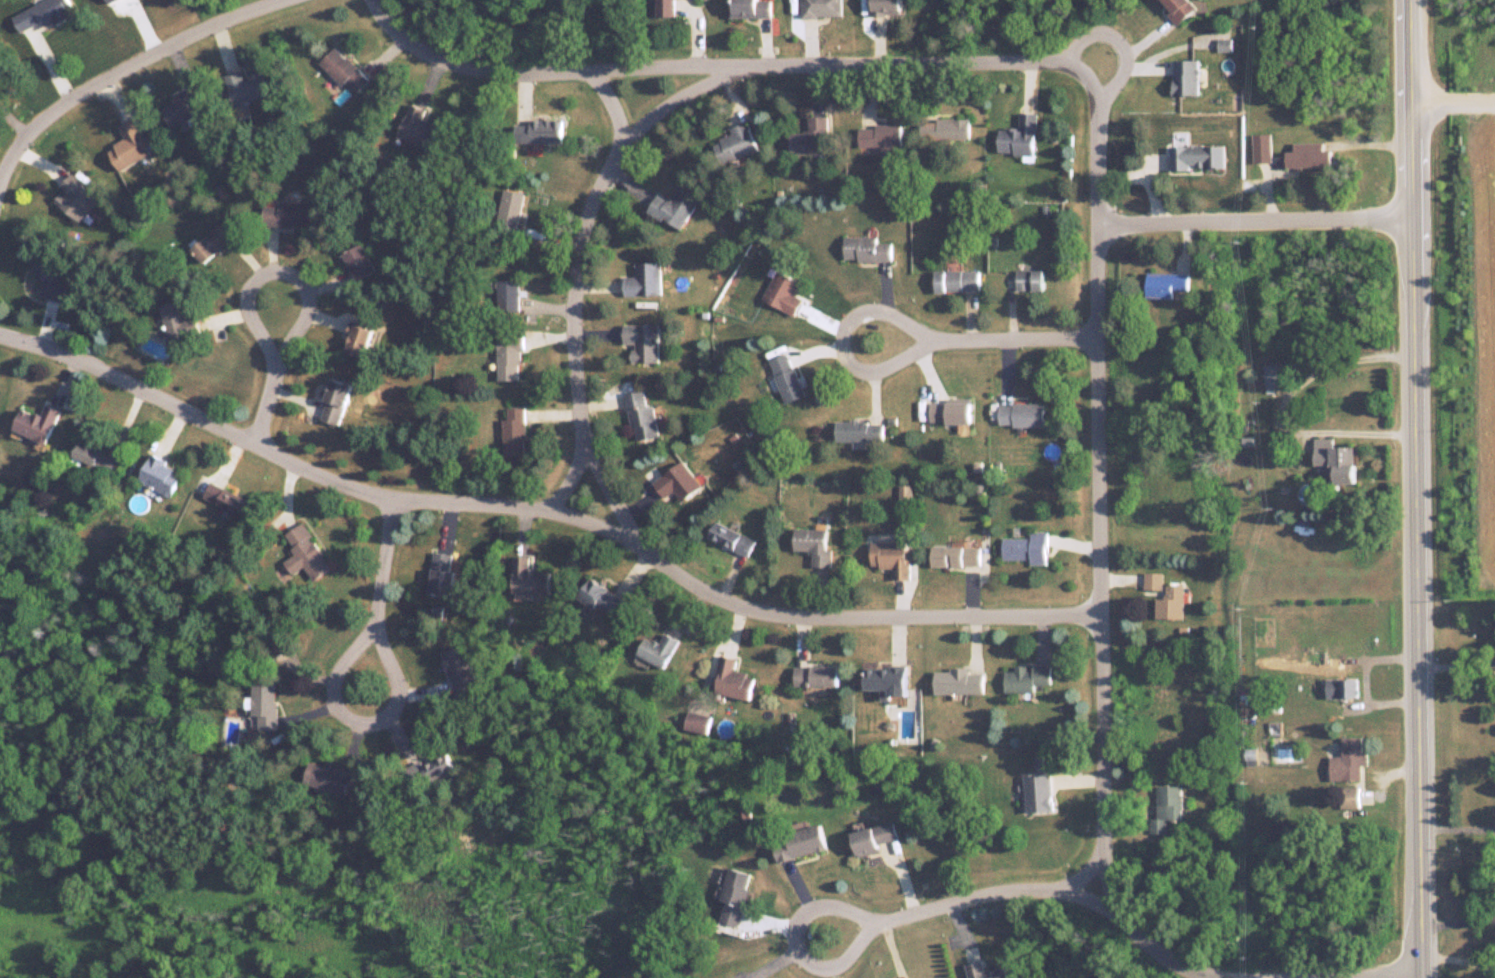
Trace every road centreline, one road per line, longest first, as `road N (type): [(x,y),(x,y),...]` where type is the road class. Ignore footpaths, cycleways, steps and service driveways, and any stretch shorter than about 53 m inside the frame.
road 1 (residential): [(1106,617),(821,622),(752,612),(584,522),(399,502),(333,485),(123,382),(0,339)]
road 2 (secondary): [(1423,977),(1416,0)]
road 3 (residential): [(373,0),(387,25),(428,57),(492,72),(1067,64),(1093,37),(1123,45)]
road 4 (residential): [(1112,885),(1101,108)]
road 5 (residential): [(555,515),(591,447),(577,342),(579,286),(606,190),(628,148),(595,74)]
road 6 (residential): [(1112,885),(887,921),(833,901),(809,924),(811,939),(832,964),(853,963),(887,921)]
road 7 (residential): [(403,502),(383,625),(349,664),(346,683),(356,714),(374,719),(411,694),(408,666),(383,625)]
road 8 (residential): [(0,192),(13,160),(60,112),(178,46),(300,0)]
road 9 (residential): [(254,446),(273,361),(246,288),(271,268),(289,269),(308,295),(273,361)]
road 10 (residential): [(1101,225),(1419,219)]
road 11 (residential): [(1103,341),(877,341)]
road 12 (residential): [(628,148),(679,104),(766,69)]
road 13 (residential): [(1220,977),(1184,967),(1153,945),(1124,914),(1112,885)]
road 14 (residential): [(658,562),(591,447)]

